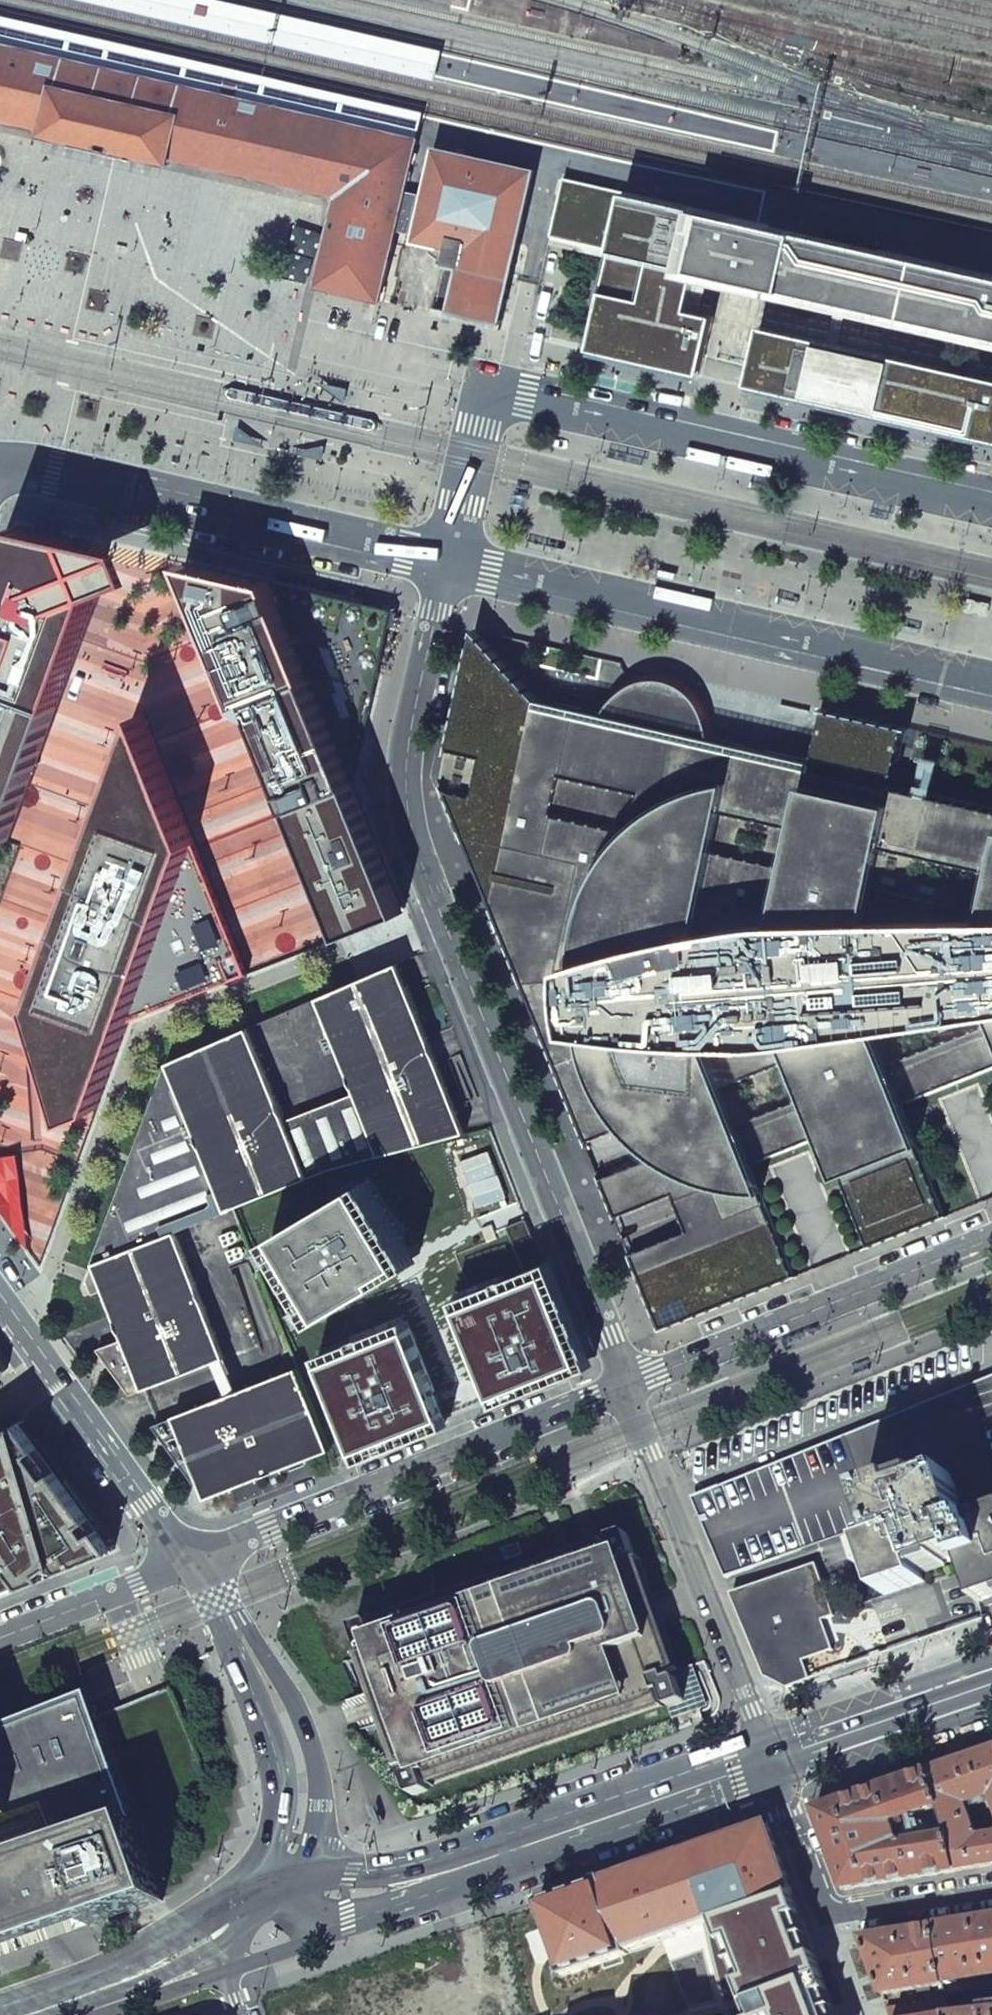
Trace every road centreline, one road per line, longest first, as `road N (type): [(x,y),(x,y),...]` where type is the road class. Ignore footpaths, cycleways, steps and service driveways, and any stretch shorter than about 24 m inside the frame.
road 1 (residential): [(451,564),(407,780),(411,831),(625,1385)]
road 2 (residential): [(991,502),(521,396),(486,408),(451,564)]
road 3 (residential): [(451,564),(991,684)]
road 4 (secondary): [(769,1764),(403,1885),(247,1922)]
road 5 (residential): [(625,1385),(193,1564)]
road 6 (residential): [(0,467),(54,471),(451,564)]
road 7 (residential): [(625,1385),(769,1764)]
road 8 (secondary): [(193,1564),(287,1726),(302,1773),(297,1839),(247,1922)]
road 9 (residential): [(991,1238),(625,1385)]
road 10 (secondary): [(0,1299),(193,1564)]
road 11 (secondary): [(247,1922),(23,2014)]
road 12 (secondary): [(991,1684),(769,1764)]
road 13 (residential): [(193,1564),(0,1641)]
road 14 (residential): [(991,1889),(824,1915)]
road 15 (residential): [(824,1915),(769,1764)]

